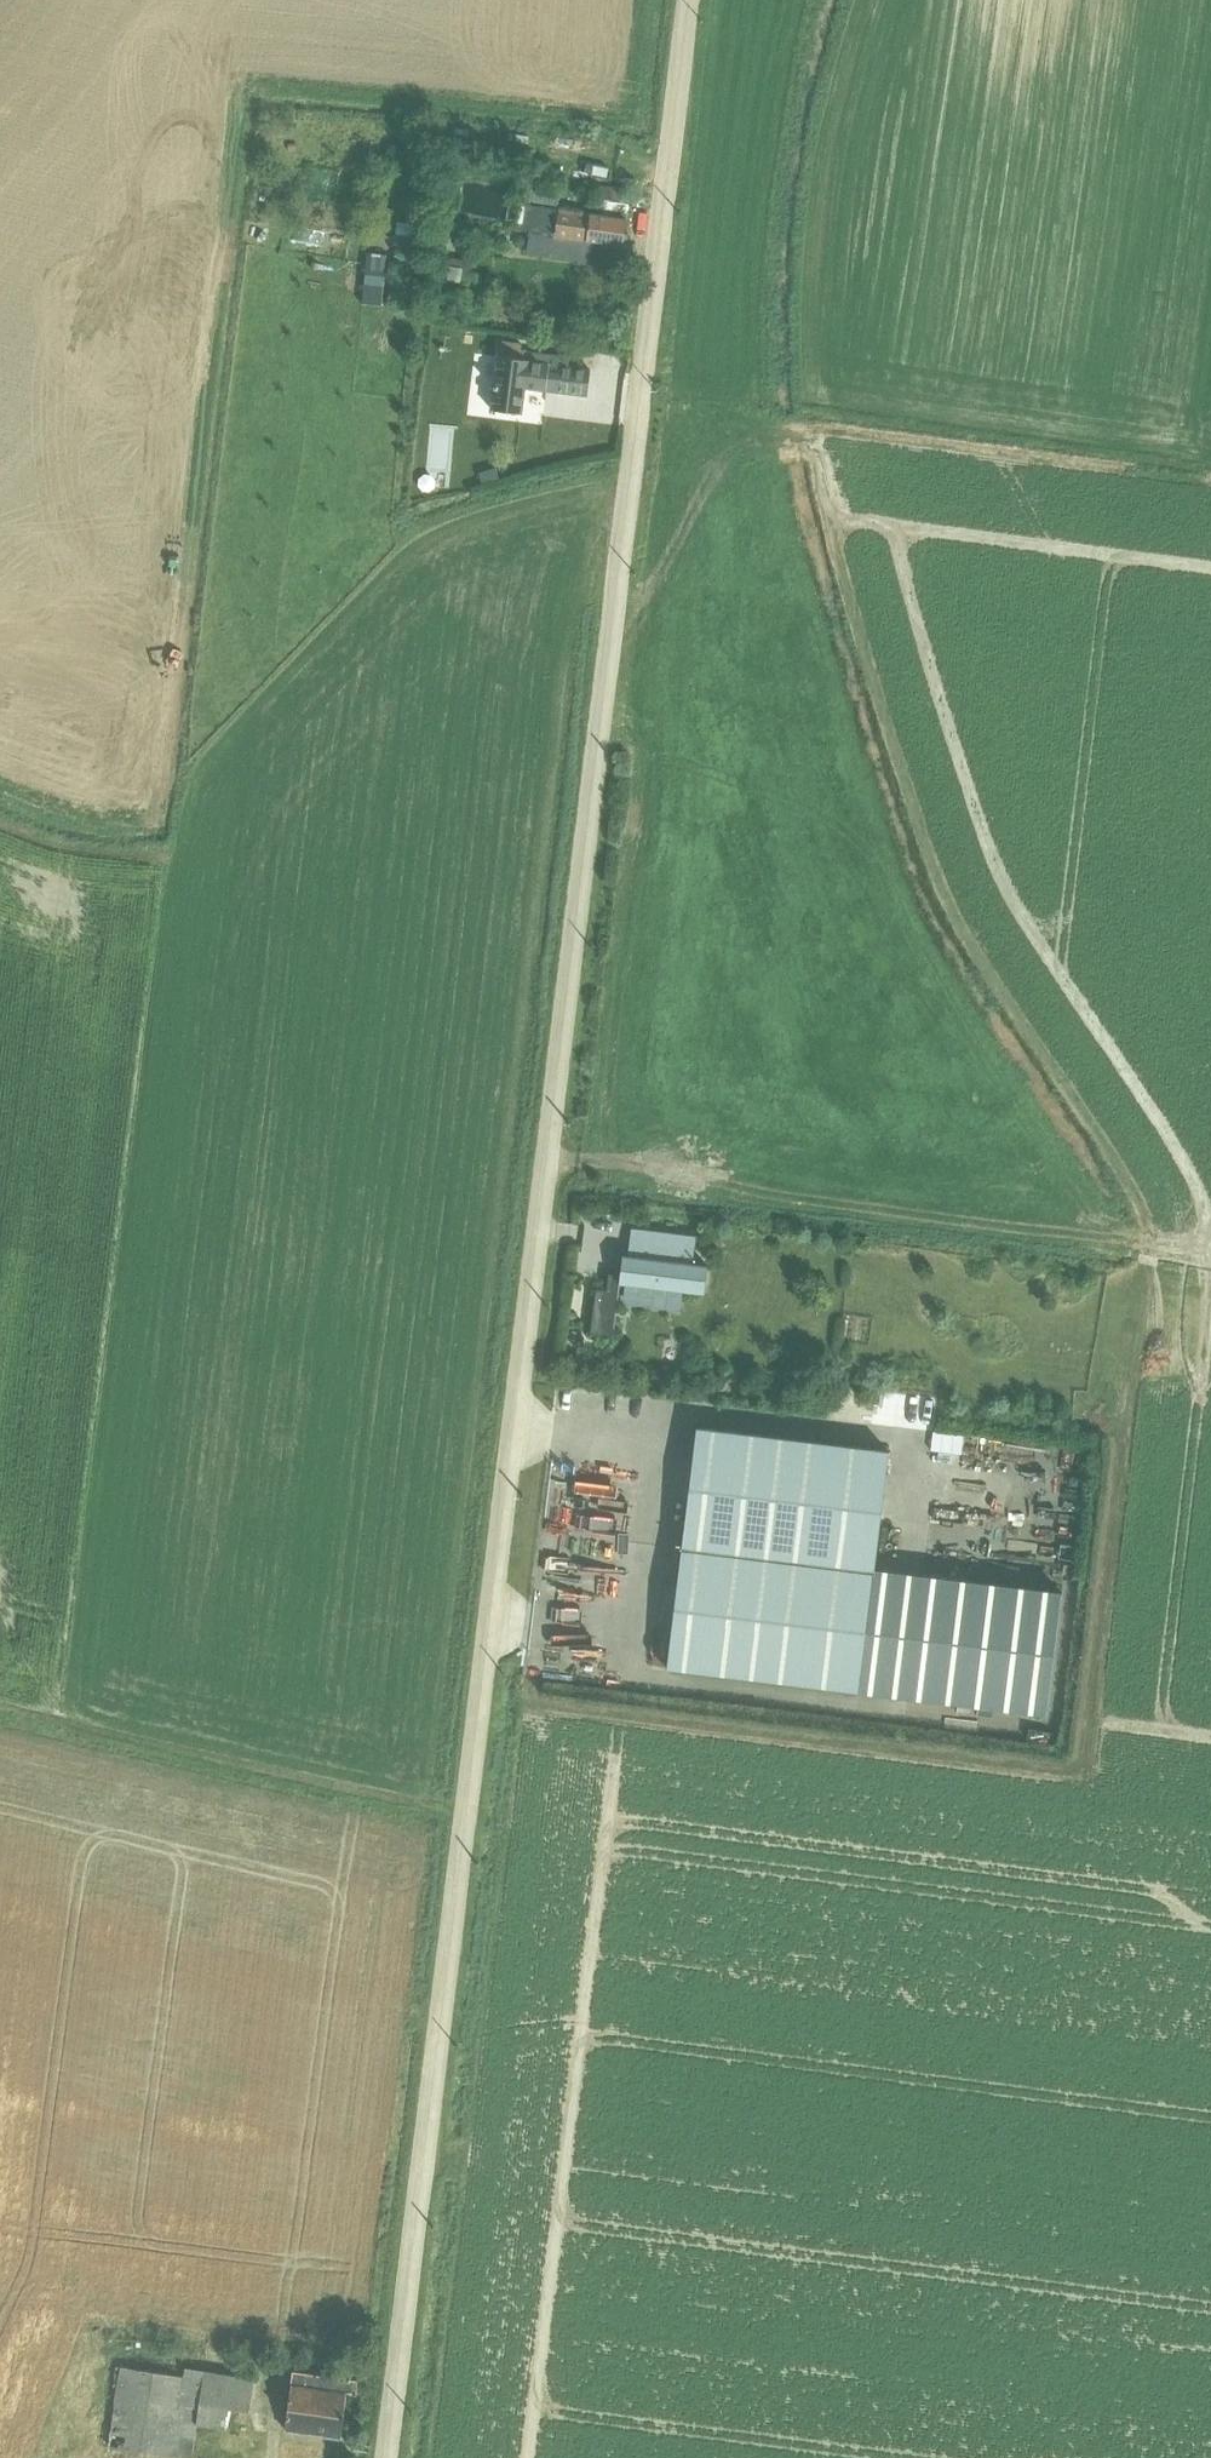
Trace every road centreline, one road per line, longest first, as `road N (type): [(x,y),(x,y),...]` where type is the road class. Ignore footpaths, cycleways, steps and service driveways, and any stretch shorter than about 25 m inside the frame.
road 1 (unclassified): [(688,0),(386,2457)]
road 2 (track): [(544,1171),(1155,1256)]

